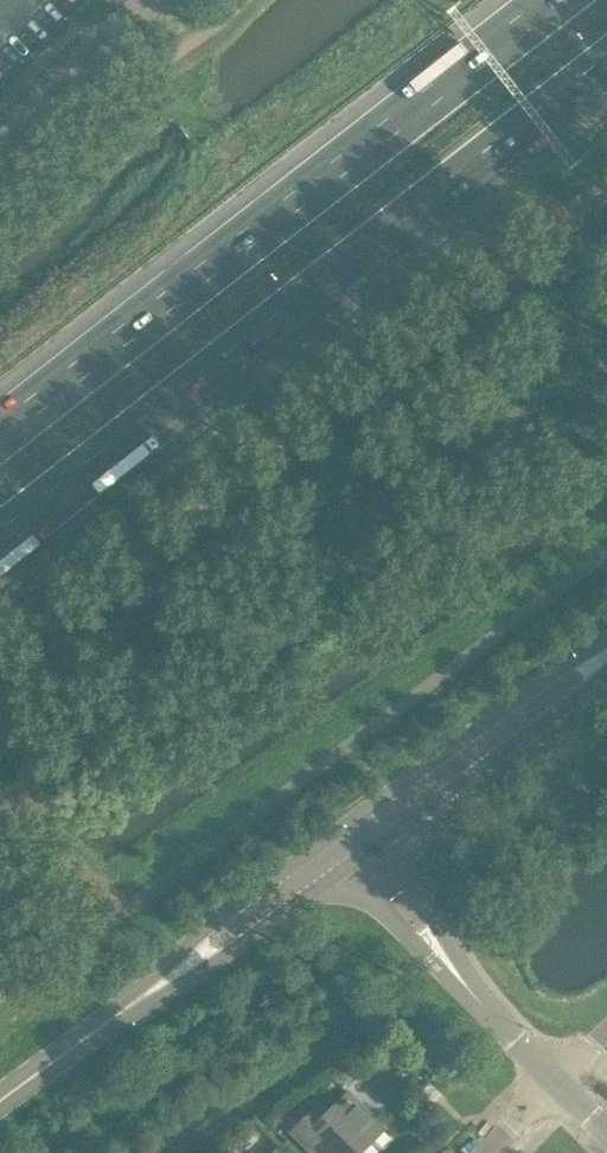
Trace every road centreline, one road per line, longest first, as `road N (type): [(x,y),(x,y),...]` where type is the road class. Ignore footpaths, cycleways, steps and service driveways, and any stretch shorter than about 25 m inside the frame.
road 1 (motorway): [(0,549),(606,74)]
road 2 (motorway): [(559,0),(0,438)]
road 3 (secondary): [(342,831),(71,1043)]
road 4 (secondary): [(71,1043),(144,1006),(352,864)]
road 5 (secondary): [(606,646),(342,831)]
road 6 (secondary): [(384,840),(606,670)]
road 7 (unclassified): [(0,152),(150,0)]
road 8 (residential): [(352,864),(430,961),(472,993)]
road 9 (residential): [(472,993),(424,896),(384,840)]
road 10 (residential): [(556,1080),(472,993)]

